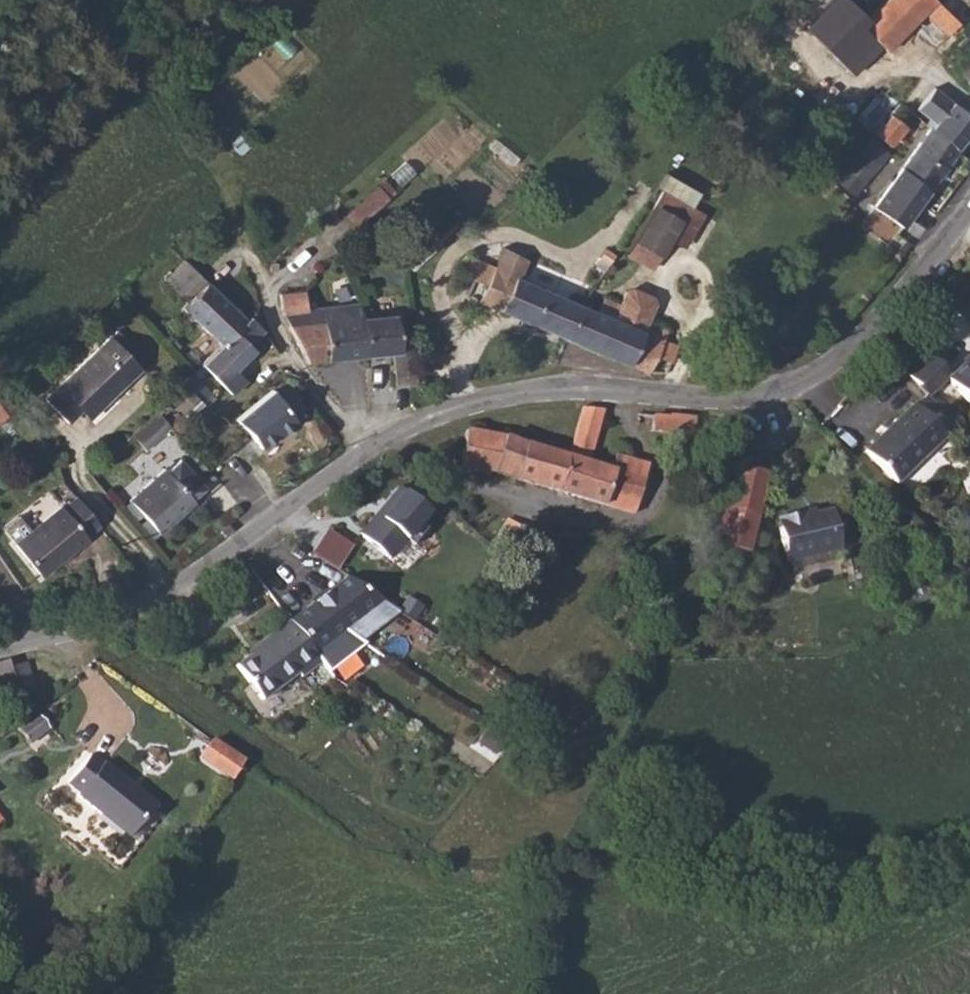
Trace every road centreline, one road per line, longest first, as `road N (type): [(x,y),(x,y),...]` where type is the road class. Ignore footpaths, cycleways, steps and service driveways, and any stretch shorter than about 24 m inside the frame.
road 1 (unclassified): [(0,650),(158,605),(391,434),(527,393),(741,400),(798,389),(856,351),(969,214)]

